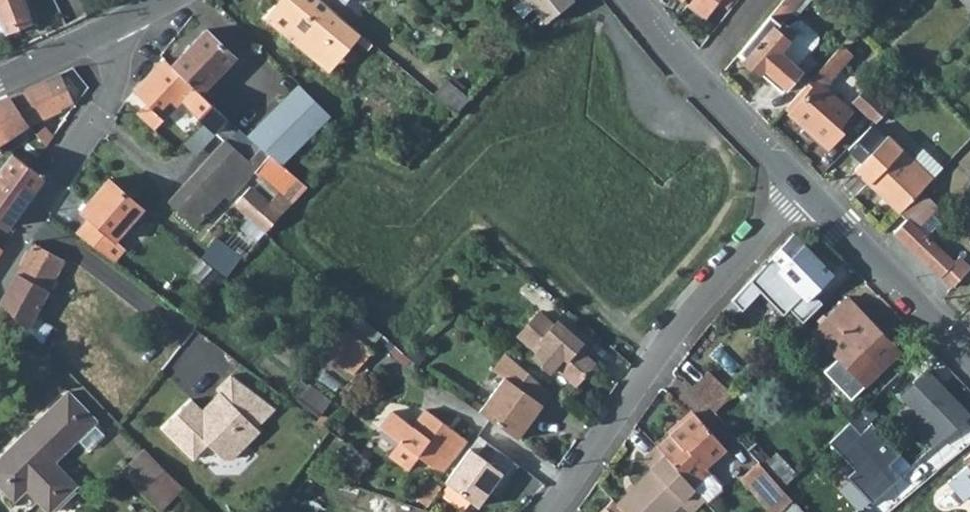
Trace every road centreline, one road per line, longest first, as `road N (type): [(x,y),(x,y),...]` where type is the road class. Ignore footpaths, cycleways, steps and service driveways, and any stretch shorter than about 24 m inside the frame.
road 1 (residential): [(797,189),(545,511)]
road 2 (residential): [(0,272),(110,91),(117,27)]
road 3 (tertiary): [(969,361),(797,189)]
road 4 (tertiary): [(797,189),(691,78)]
road 5 (tertiary): [(117,27),(0,83)]

